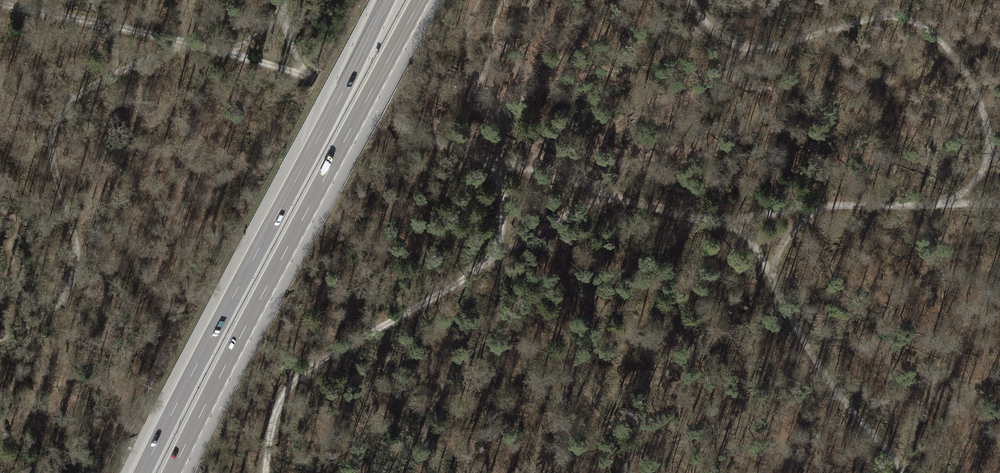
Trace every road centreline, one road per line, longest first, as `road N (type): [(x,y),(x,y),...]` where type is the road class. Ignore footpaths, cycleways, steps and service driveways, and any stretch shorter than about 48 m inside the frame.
road 1 (motorway): [(392,0),(142,472)]
road 2 (motorway): [(172,472),(421,0)]
road 3 (track): [(945,205),(985,168),(991,151),(977,95),(933,32),(901,18),(876,18),(745,50),(717,34),(695,0)]
road 4 (track): [(500,163),(500,252),(283,387),(265,472)]
road 5 (track): [(179,39),(74,96),(56,119),(52,151),(76,236),(69,286),(35,324),(0,338)]
road 6 (track): [(0,2),(179,39),(318,81)]
road 7 (track): [(737,218),(813,355),(903,472)]
road 8 (track): [(999,204),(819,207),(737,218)]
road 9 (track): [(500,163),(706,220),(737,218)]
road 10 (track): [(318,81),(500,163)]
road 11 (track): [(535,0),(495,73),(500,163)]
road 12 (track): [(500,252),(609,196)]

